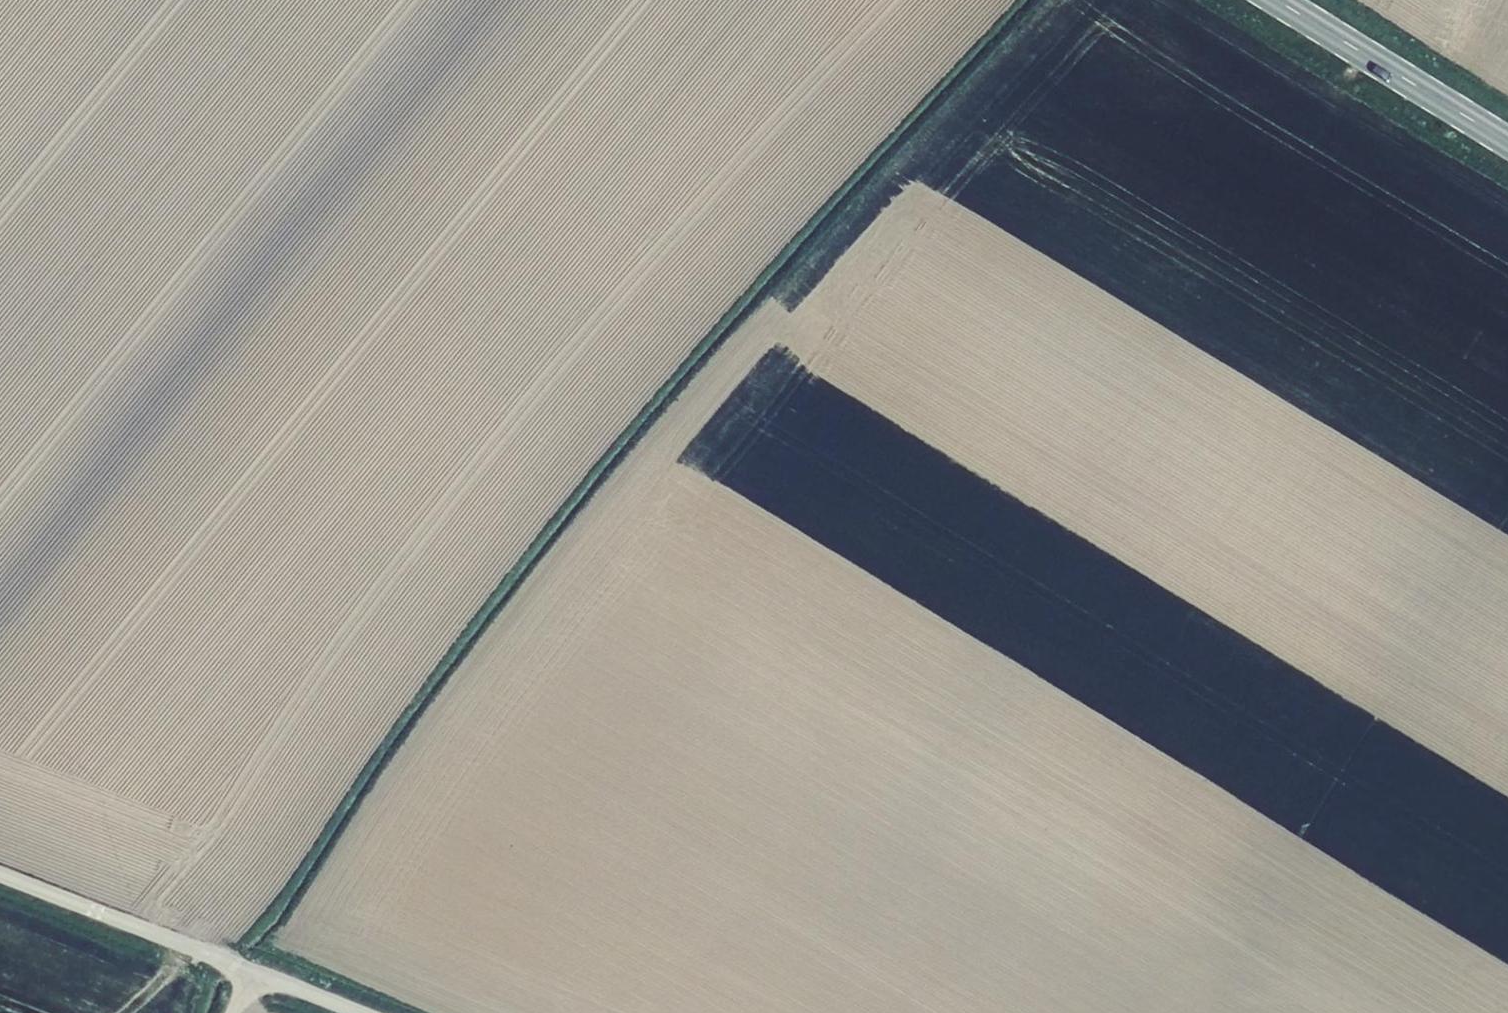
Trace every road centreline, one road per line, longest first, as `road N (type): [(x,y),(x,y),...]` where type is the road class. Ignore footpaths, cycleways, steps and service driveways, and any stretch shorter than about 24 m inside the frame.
road 1 (unclassified): [(0,876),(357,1012)]
road 2 (primary): [(1507,143),(1278,0)]

